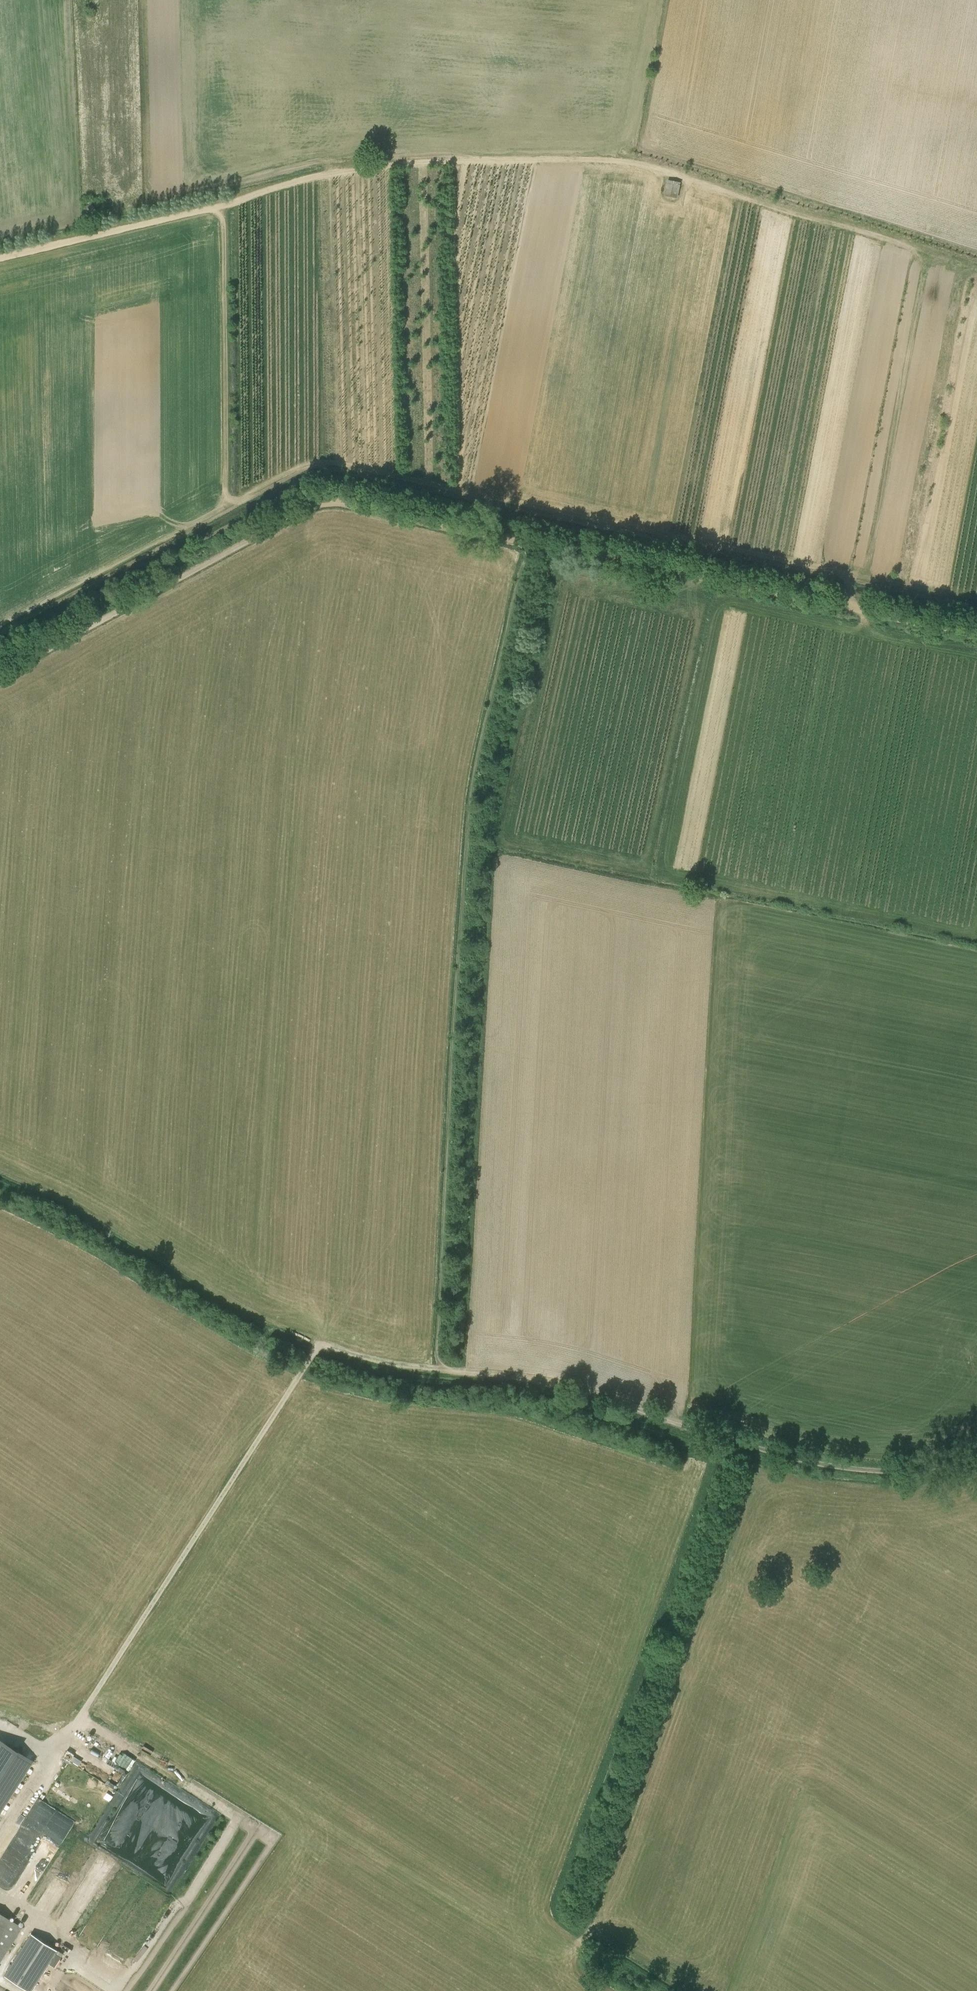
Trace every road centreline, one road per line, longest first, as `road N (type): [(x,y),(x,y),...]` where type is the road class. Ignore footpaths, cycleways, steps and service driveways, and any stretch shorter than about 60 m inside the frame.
road 1 (track): [(0,676),(329,506),(529,542)]
road 2 (track): [(439,1369),(527,1377),(851,1469),(917,1470),(976,1453)]
road 3 (track): [(0,1167),(302,1339),(439,1369)]
road 4 (track): [(529,542),(976,635)]
road 5 (track): [(305,484),(0,647)]

